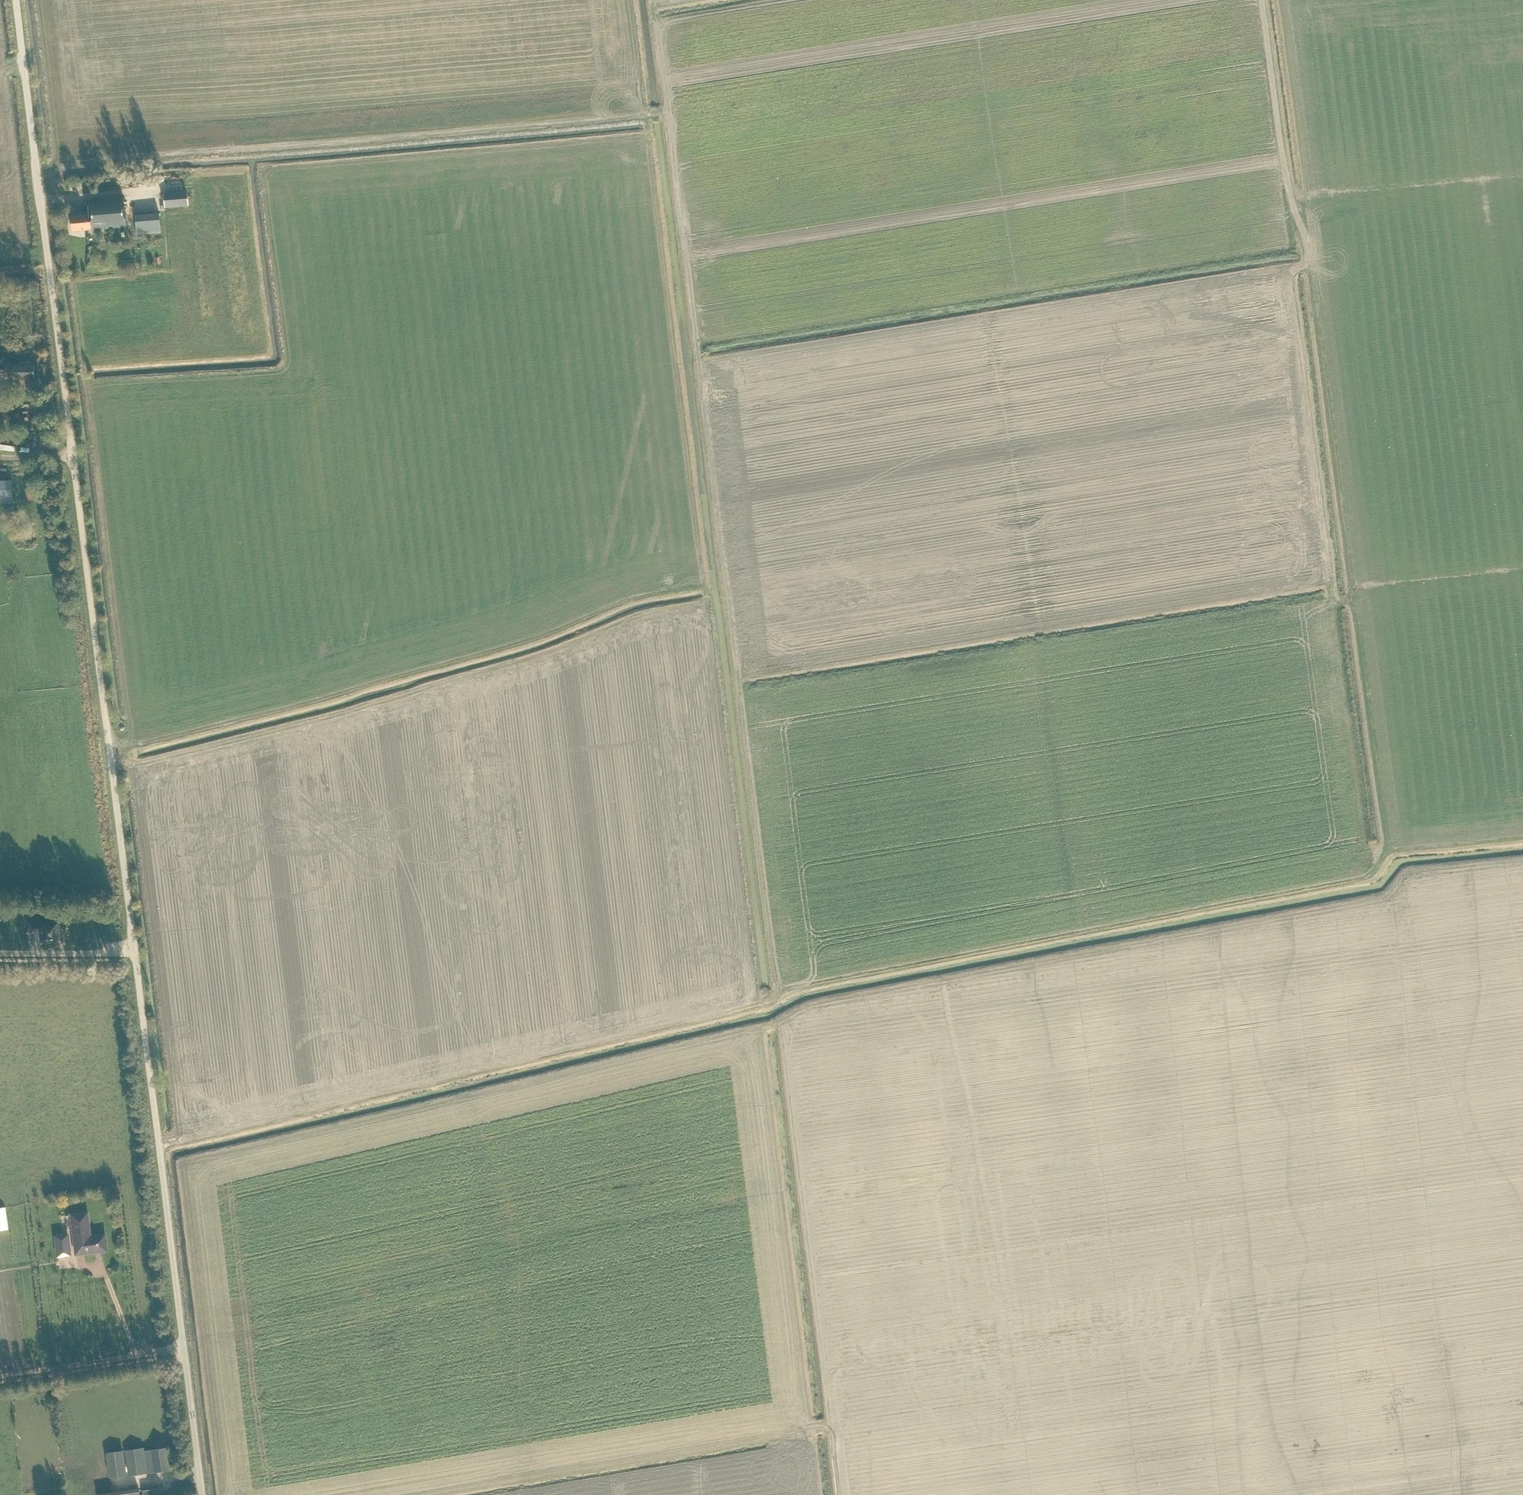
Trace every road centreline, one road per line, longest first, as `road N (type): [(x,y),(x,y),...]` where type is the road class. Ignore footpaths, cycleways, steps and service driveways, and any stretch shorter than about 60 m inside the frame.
road 1 (unclassified): [(203,1494),(14,0)]
road 2 (track): [(838,1494),(830,1428),(811,1425),(805,1391)]

